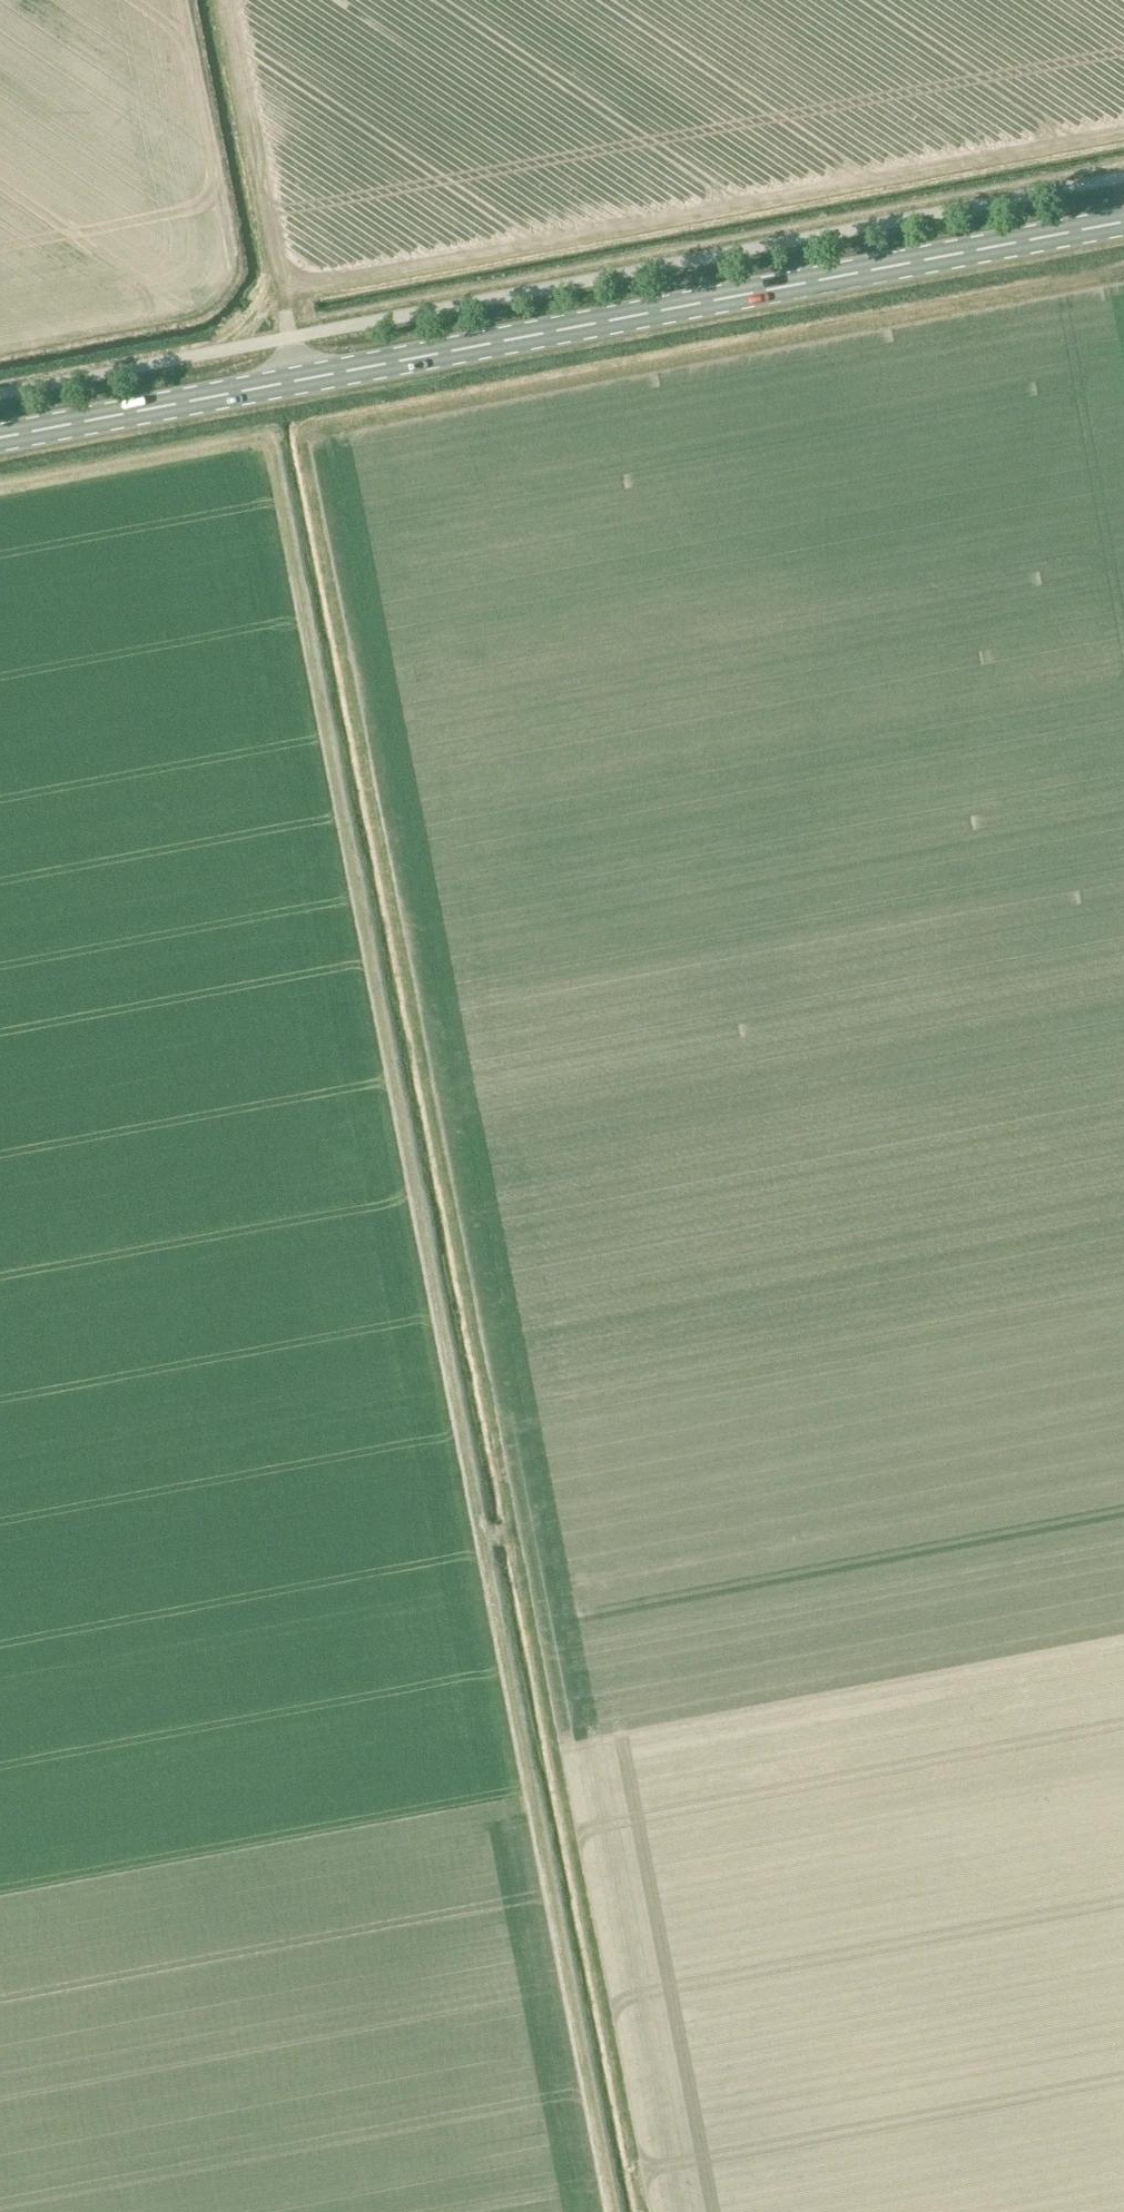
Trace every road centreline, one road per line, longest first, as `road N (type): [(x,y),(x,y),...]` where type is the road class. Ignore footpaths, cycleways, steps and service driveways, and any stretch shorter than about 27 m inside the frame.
road 1 (secondary): [(0,439),(1123,222)]

